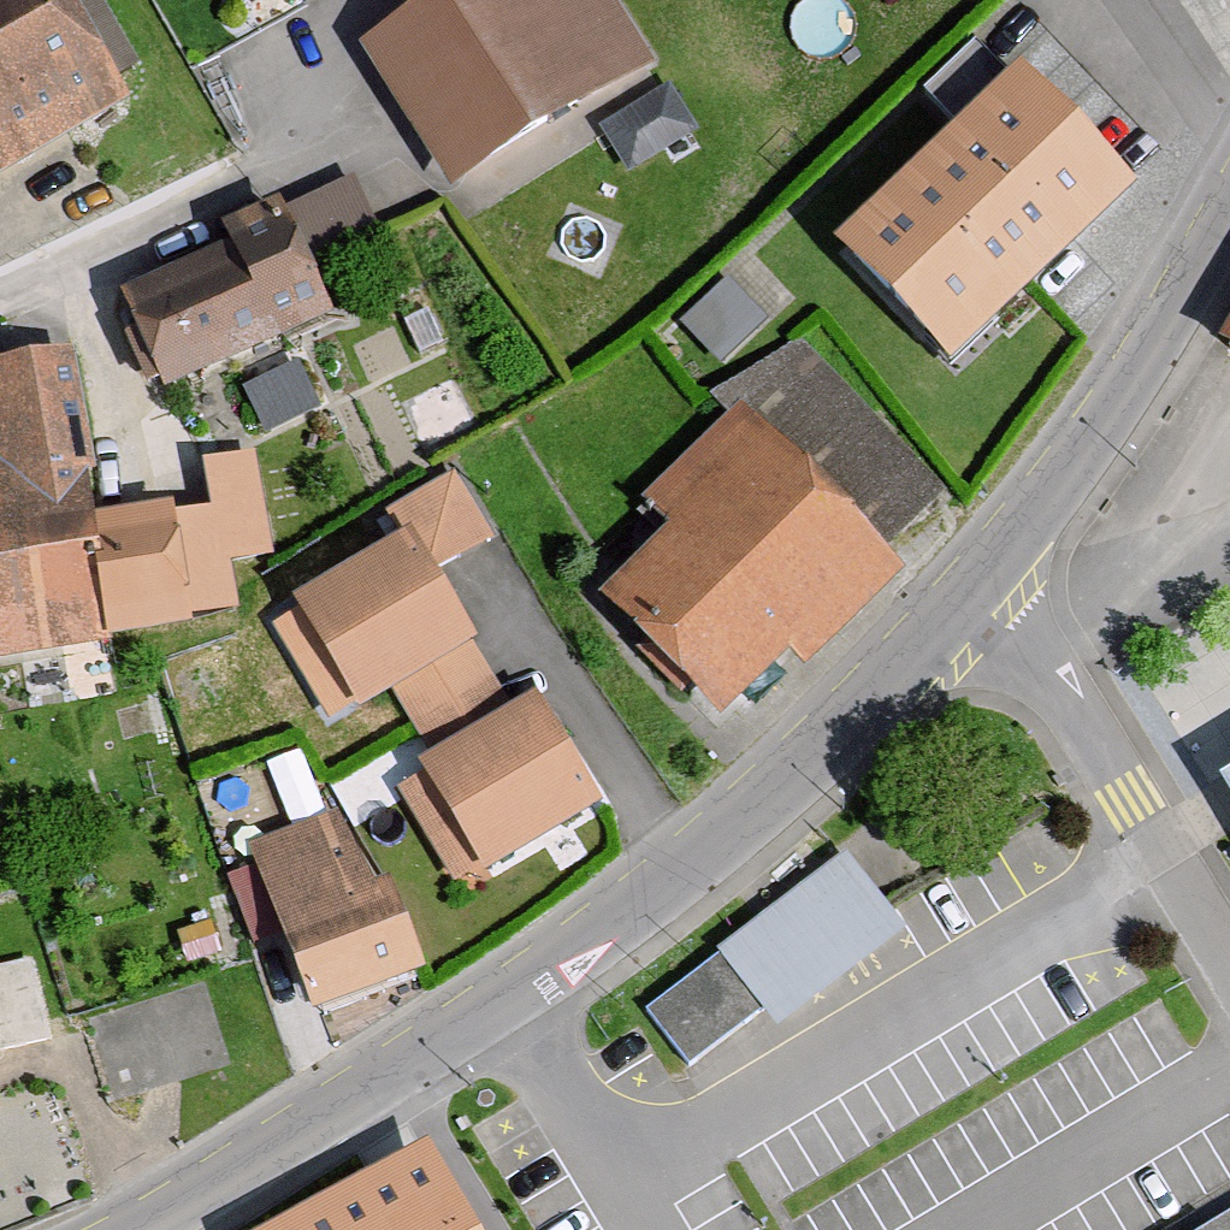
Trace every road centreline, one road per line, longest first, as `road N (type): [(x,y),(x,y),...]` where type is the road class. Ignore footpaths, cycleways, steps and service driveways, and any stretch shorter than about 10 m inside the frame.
road 1 (tertiary): [(136,1229),(497,997),(730,819),(968,593)]
road 2 (tertiary): [(968,593),(1168,302),(1229,197)]
road 3 (residential): [(968,593),(1007,626),(1229,964)]

